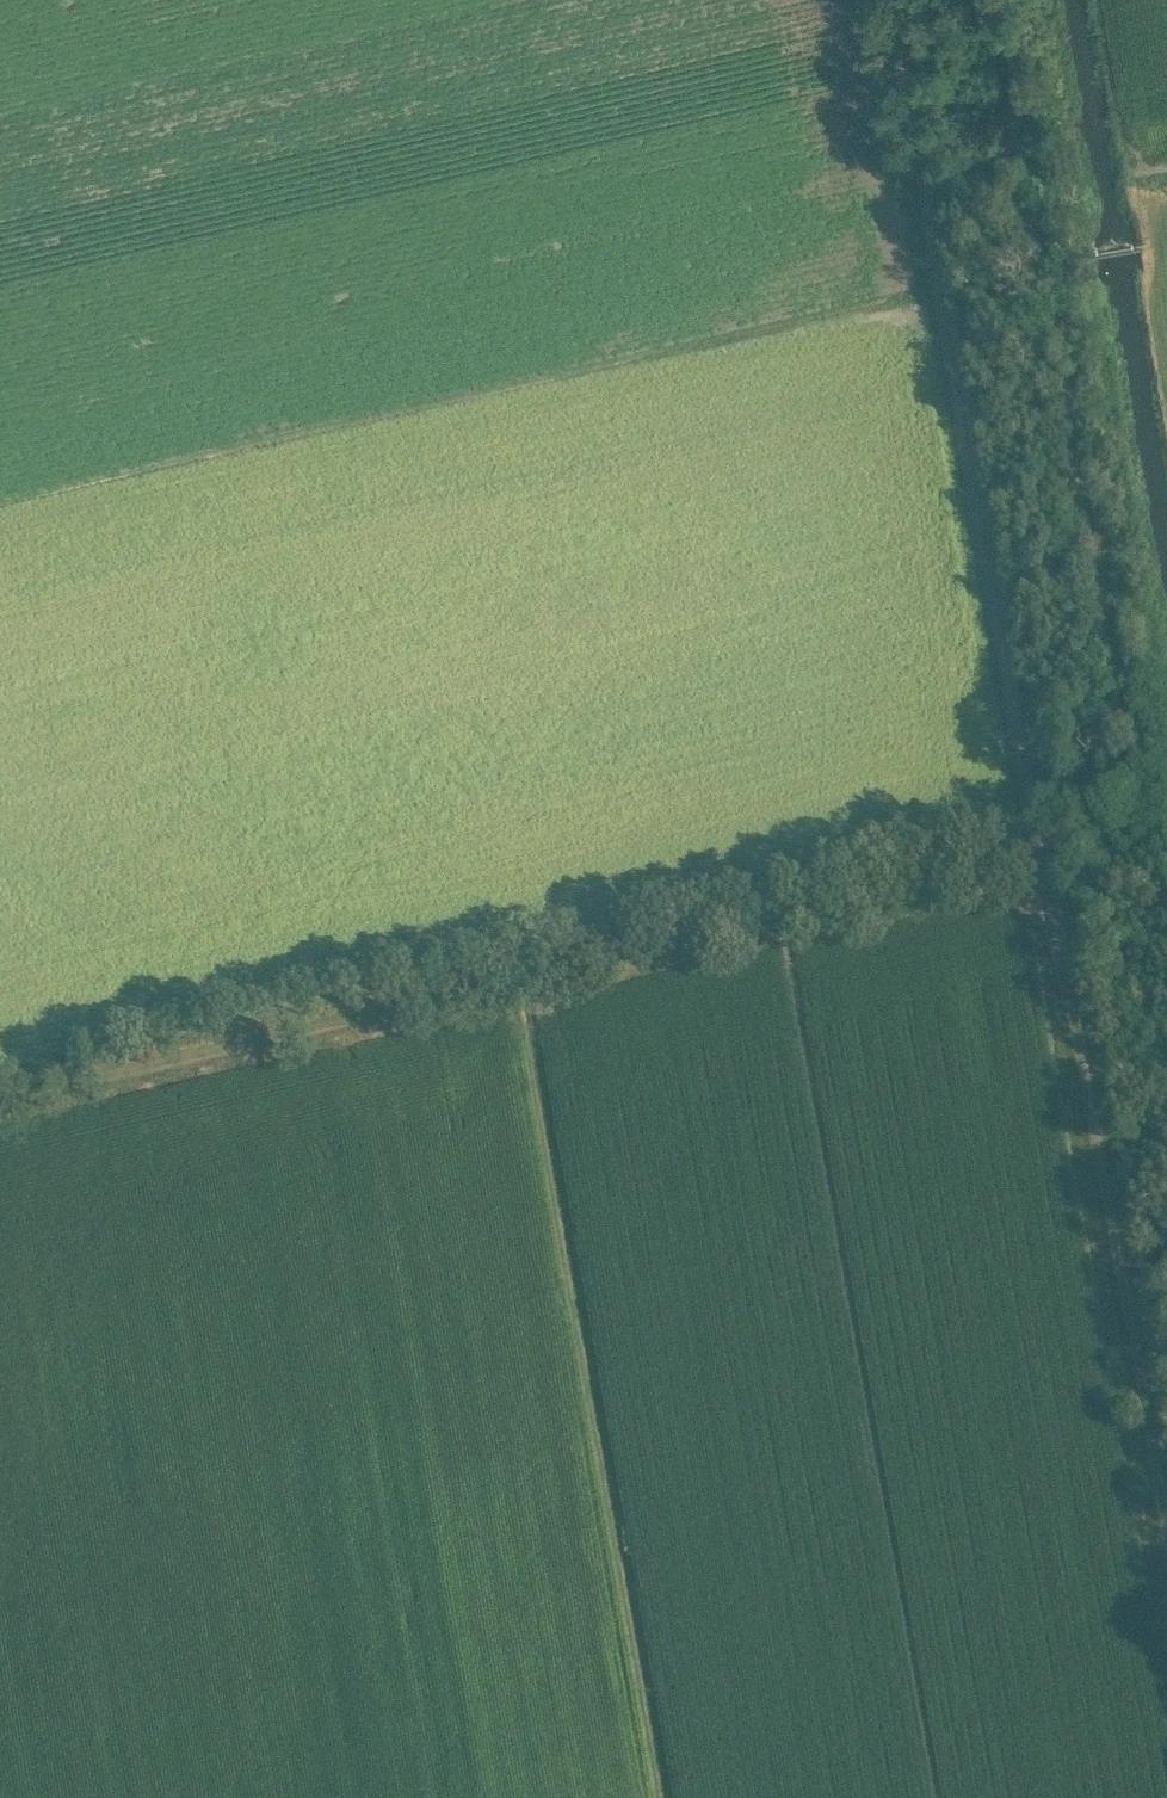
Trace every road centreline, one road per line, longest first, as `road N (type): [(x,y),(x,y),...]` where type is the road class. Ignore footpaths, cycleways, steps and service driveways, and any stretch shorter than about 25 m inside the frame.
road 1 (track): [(903,0),(1166,1388)]
road 2 (track): [(1091,841),(1070,856),(0,1102)]

